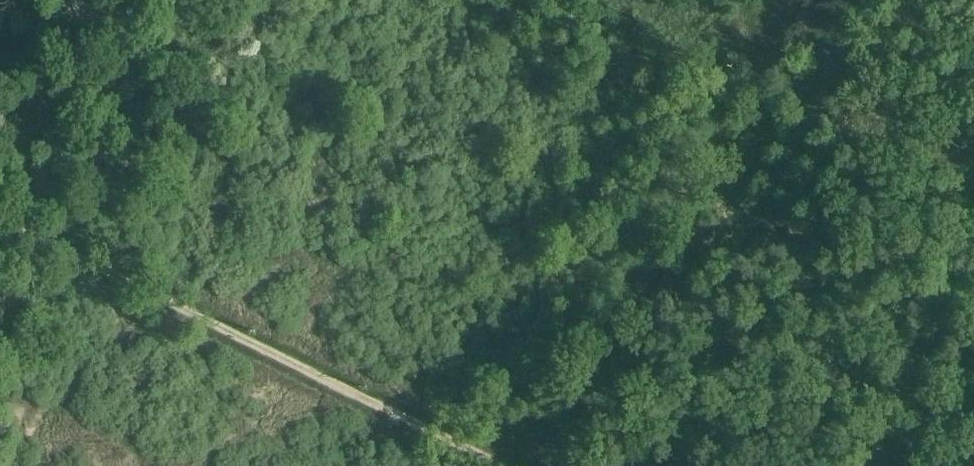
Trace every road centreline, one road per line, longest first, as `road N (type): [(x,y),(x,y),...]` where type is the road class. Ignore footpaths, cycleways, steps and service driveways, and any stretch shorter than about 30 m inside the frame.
road 1 (track): [(0,221),(504,465)]

